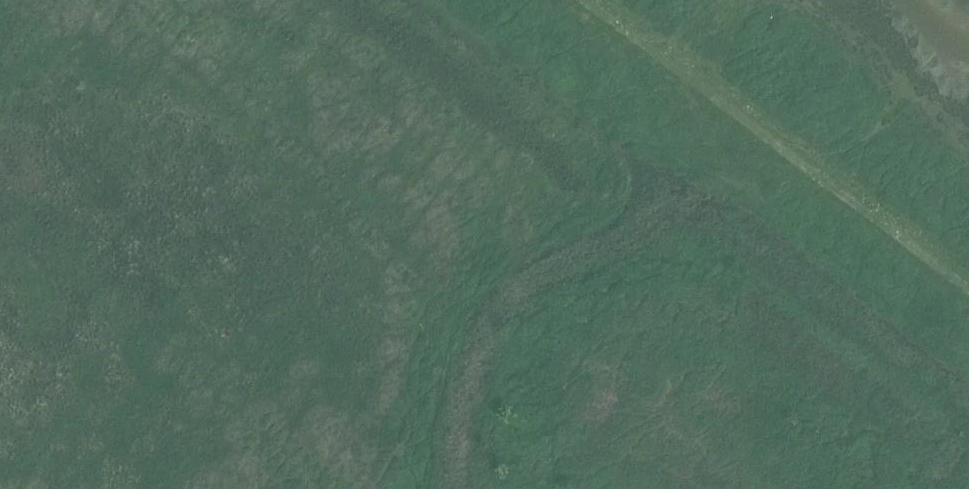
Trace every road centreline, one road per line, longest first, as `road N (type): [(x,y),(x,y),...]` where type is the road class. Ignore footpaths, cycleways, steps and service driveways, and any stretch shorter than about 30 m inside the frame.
road 1 (track): [(592,0),(968,278)]

